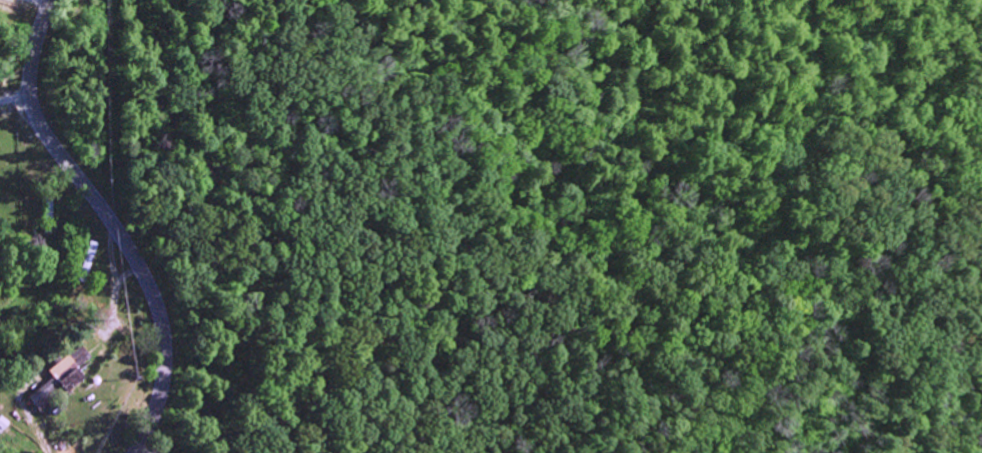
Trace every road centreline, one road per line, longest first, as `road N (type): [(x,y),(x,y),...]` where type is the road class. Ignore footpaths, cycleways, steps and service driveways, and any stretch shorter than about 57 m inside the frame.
road 1 (secondary): [(136,452),(162,388),(161,326),(133,258),(35,115),(31,73),(50,0)]

